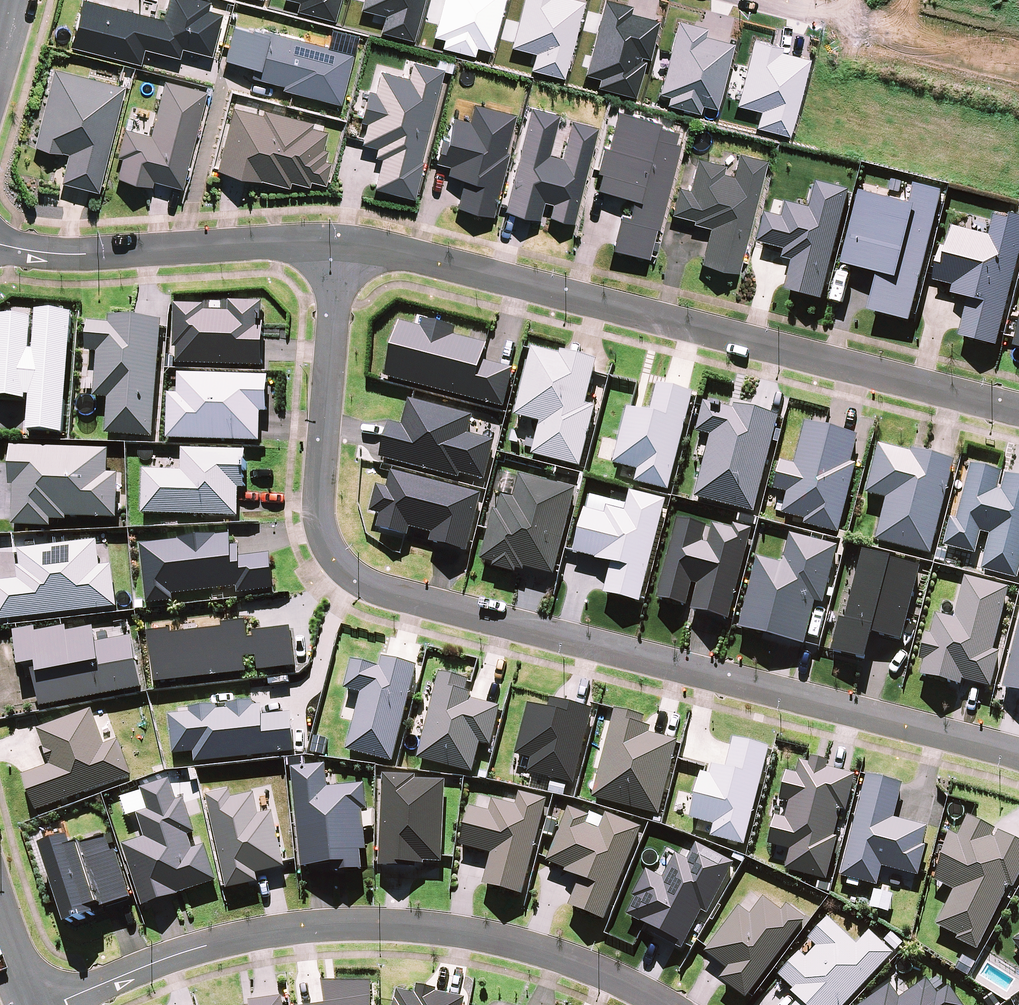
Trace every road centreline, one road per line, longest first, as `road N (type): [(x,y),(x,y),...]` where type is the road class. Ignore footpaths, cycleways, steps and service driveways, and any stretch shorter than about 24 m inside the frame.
road 1 (residential): [(334,246),(314,525),(348,575),(1018,754)]
road 2 (residential): [(334,246),(402,252),(1018,407)]
road 3 (residential): [(52,1004),(169,956),(349,923),(536,950),(662,1004)]
road 4 (residential): [(0,243),(59,256),(334,246)]
road 5 (unknown): [(843,10),(1018,53)]

